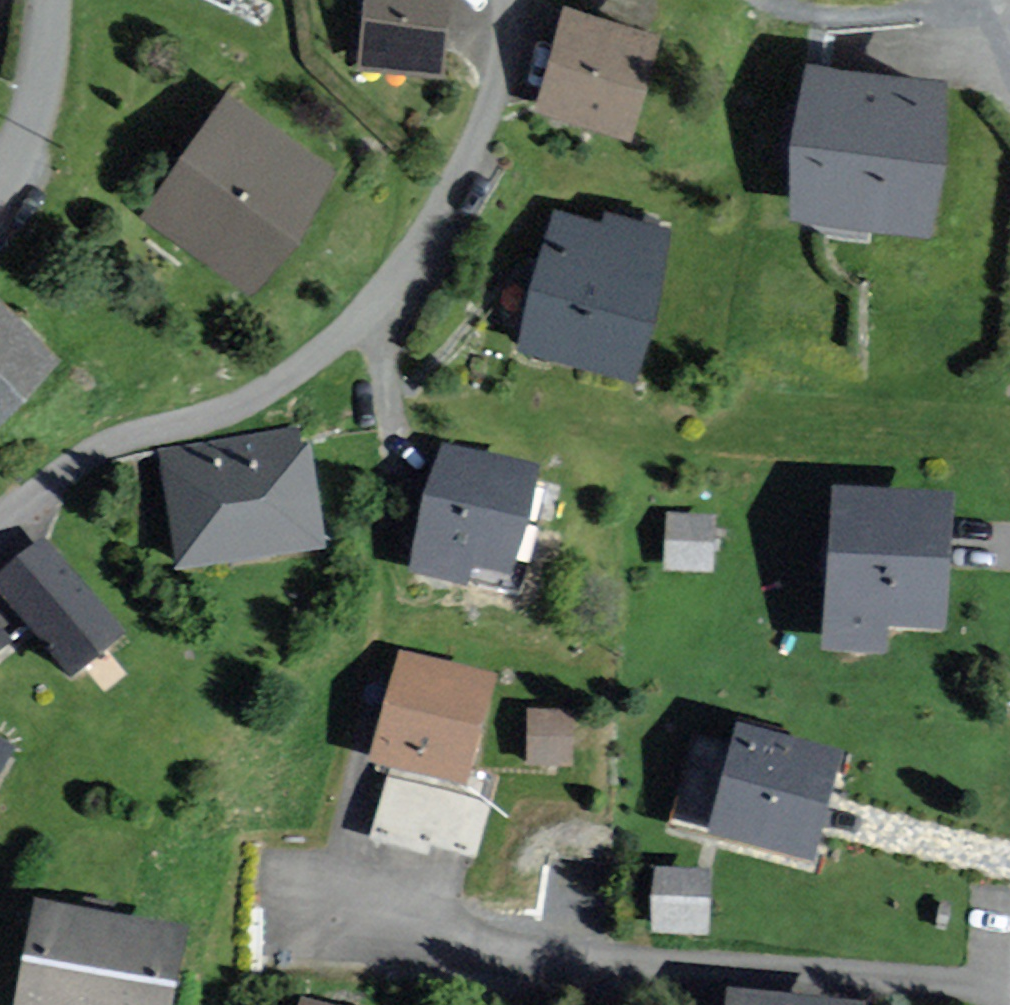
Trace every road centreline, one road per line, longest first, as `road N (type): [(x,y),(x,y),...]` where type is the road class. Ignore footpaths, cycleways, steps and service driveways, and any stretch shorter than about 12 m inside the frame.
road 1 (residential): [(503,0),(480,139),(386,287),(345,335),(287,381),(209,419),(124,439),(0,525)]
road 2 (residential): [(0,181),(37,127),(68,0)]

